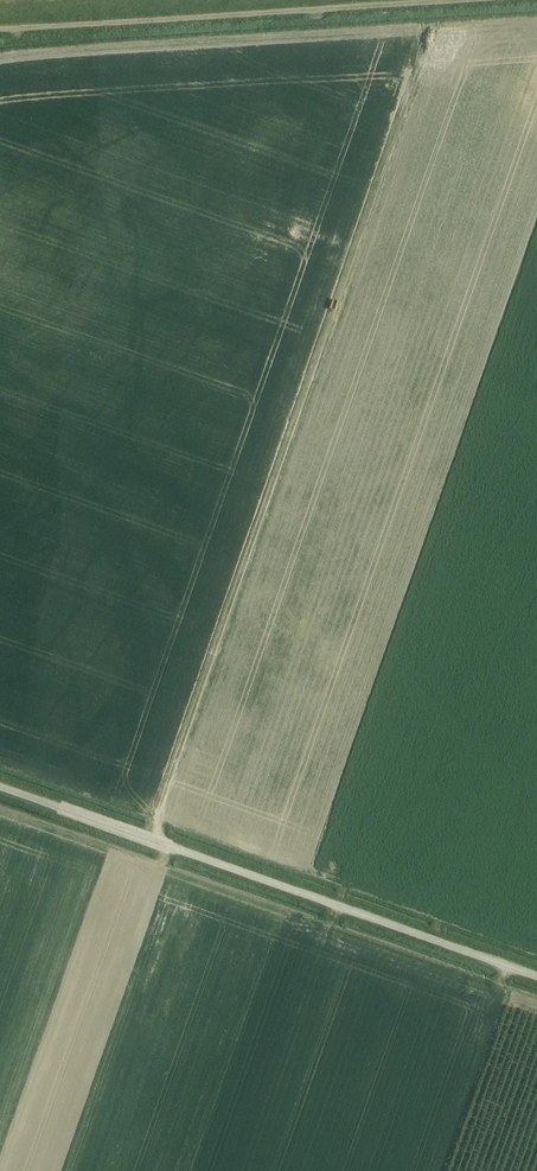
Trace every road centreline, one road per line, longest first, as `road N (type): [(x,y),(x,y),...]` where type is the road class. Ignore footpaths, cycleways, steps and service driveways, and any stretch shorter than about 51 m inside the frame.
road 1 (track): [(411,95),(158,819),(161,869)]
road 2 (unclassified): [(536,977),(0,788)]
road 3 (unclassified): [(0,29),(473,0)]

